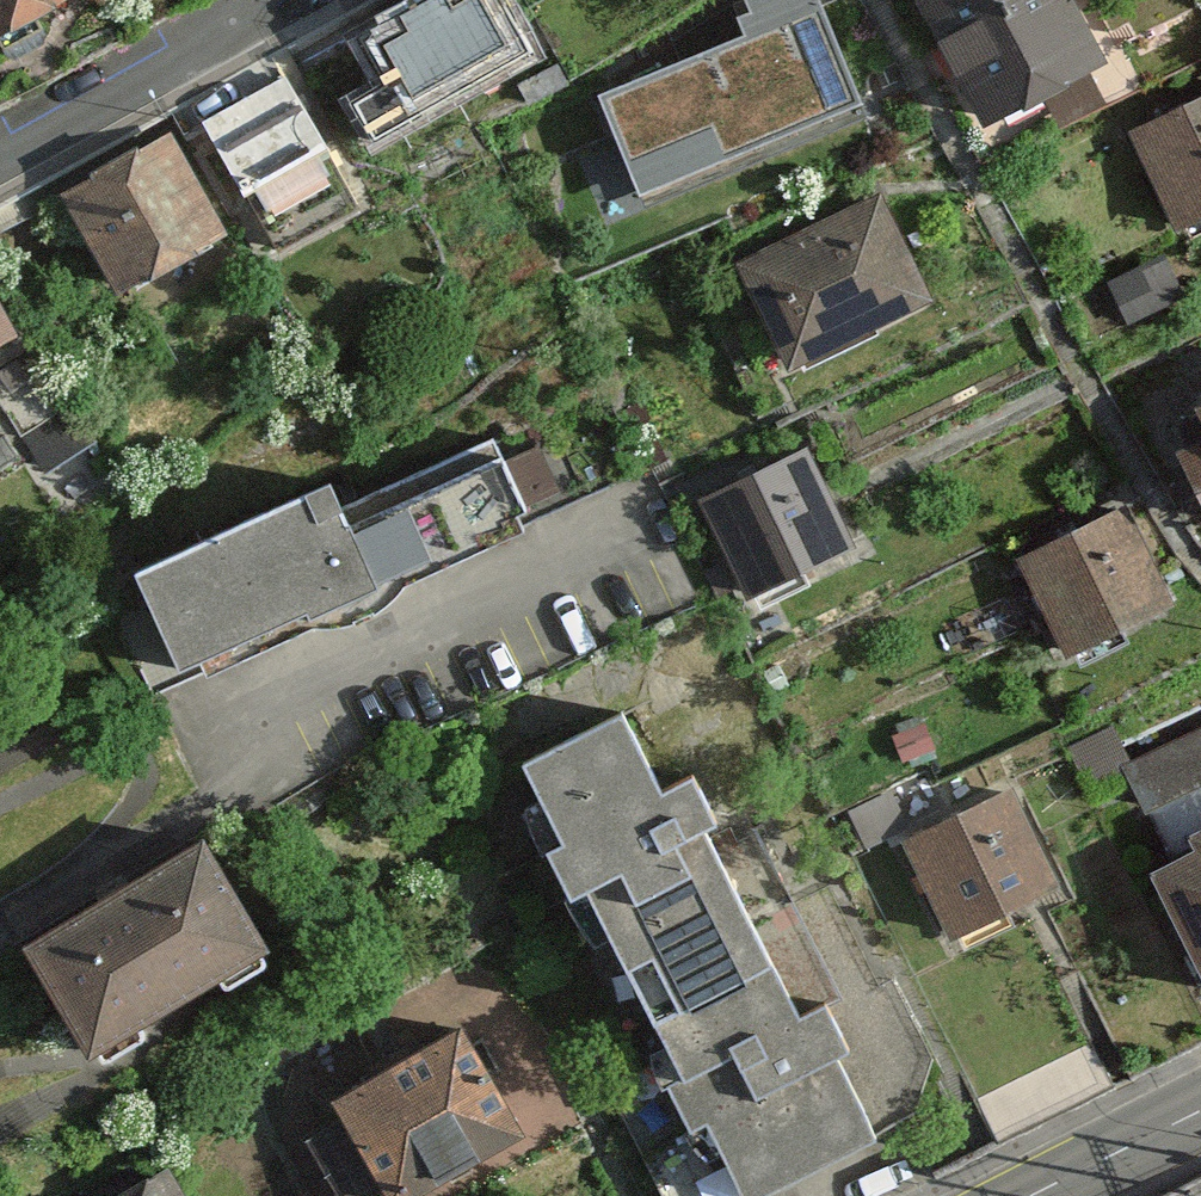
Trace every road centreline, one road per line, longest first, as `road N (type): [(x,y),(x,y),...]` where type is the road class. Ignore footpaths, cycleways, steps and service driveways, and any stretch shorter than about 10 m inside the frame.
road 1 (residential): [(0,960),(669,531)]
road 2 (residential): [(0,153),(278,0)]
road 3 (secondary): [(1036,1195),(1200,1114)]

